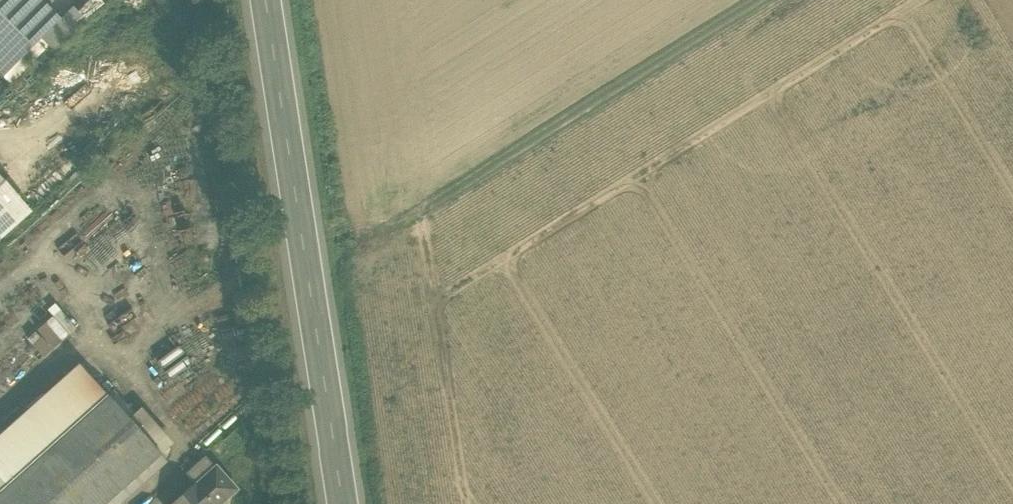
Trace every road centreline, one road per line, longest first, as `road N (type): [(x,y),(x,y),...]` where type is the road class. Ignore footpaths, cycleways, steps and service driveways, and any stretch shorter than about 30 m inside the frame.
road 1 (secondary): [(265,0),(343,503)]

